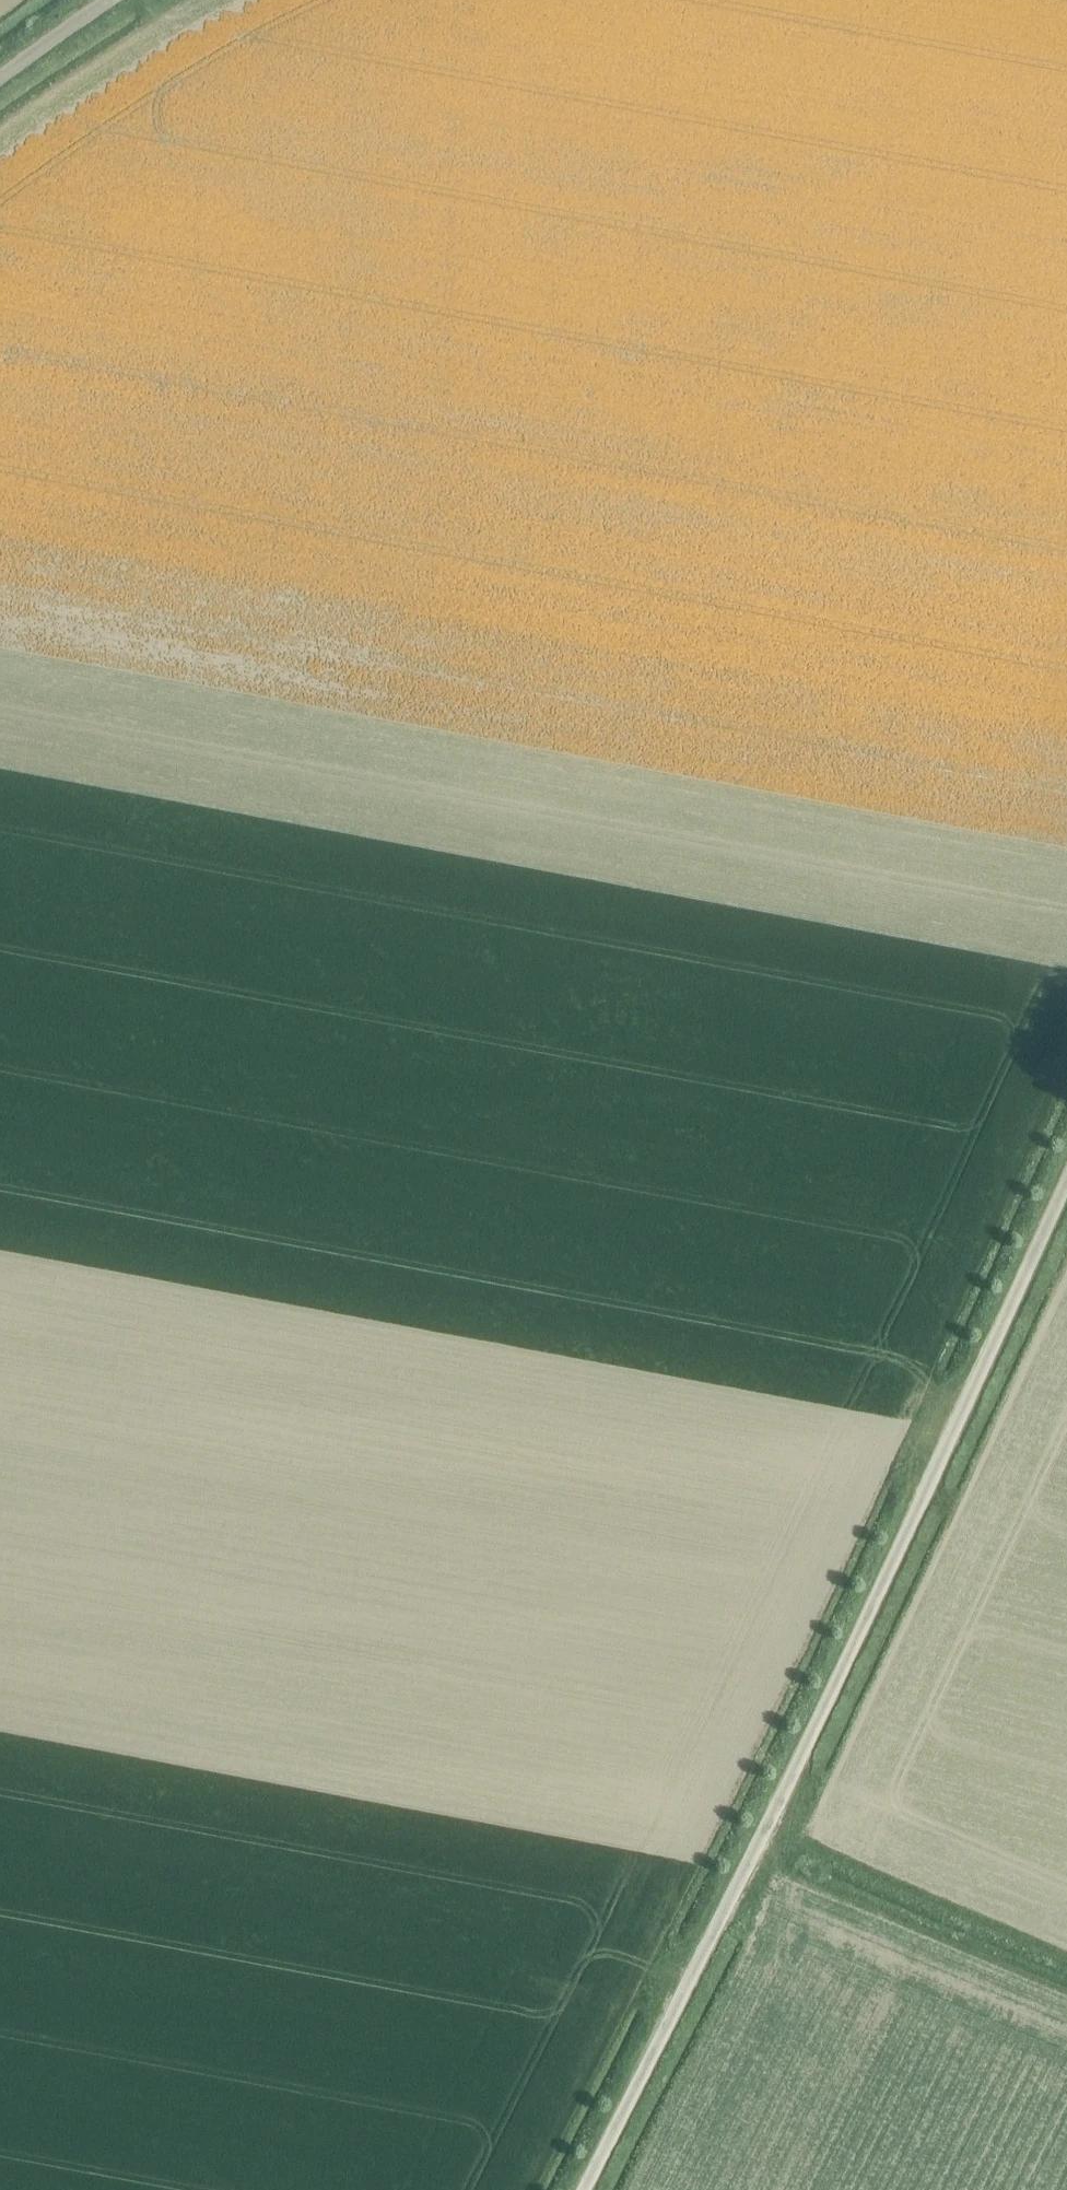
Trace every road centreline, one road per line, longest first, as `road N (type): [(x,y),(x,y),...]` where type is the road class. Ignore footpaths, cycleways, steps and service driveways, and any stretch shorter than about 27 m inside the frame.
road 1 (unclassified): [(583,2189),(863,1625),(1066,1181)]
road 2 (unclassified): [(0,77),(108,0)]

